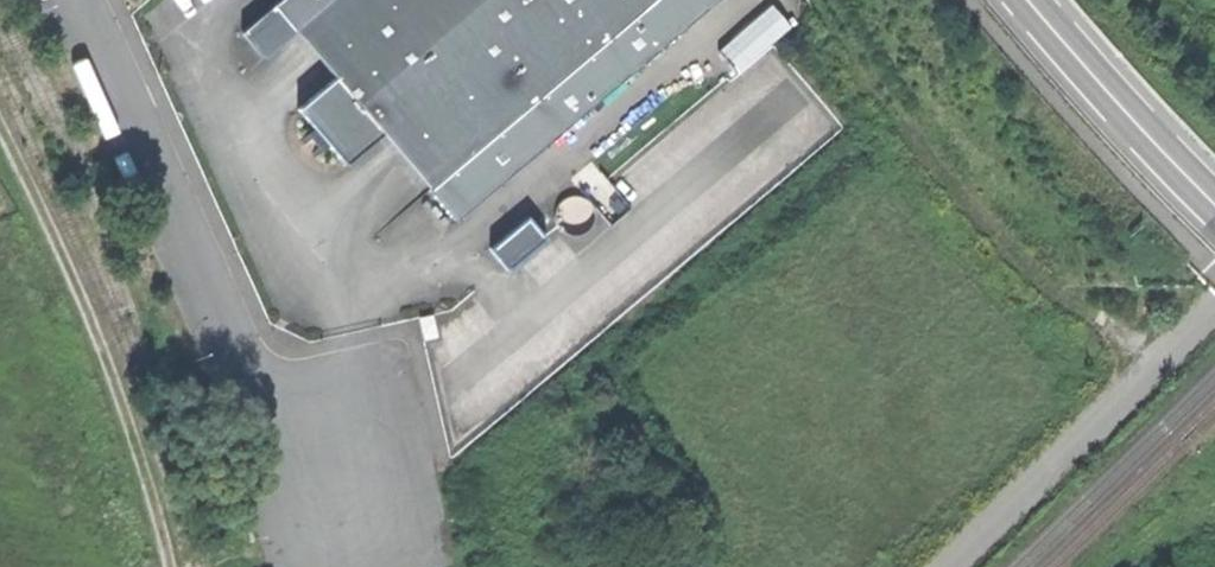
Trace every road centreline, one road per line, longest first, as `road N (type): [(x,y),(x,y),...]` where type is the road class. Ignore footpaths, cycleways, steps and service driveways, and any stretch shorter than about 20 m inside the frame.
road 1 (unclassified): [(72,0),(274,446),(313,566)]
road 2 (track): [(1169,354),(1046,285),(1001,241),(940,173),(824,0)]
road 3 (track): [(169,566),(112,376),(0,127)]
road 4 (unclassified): [(946,566),(1214,310)]
road 5 (primary): [(1015,0),(1214,211)]

